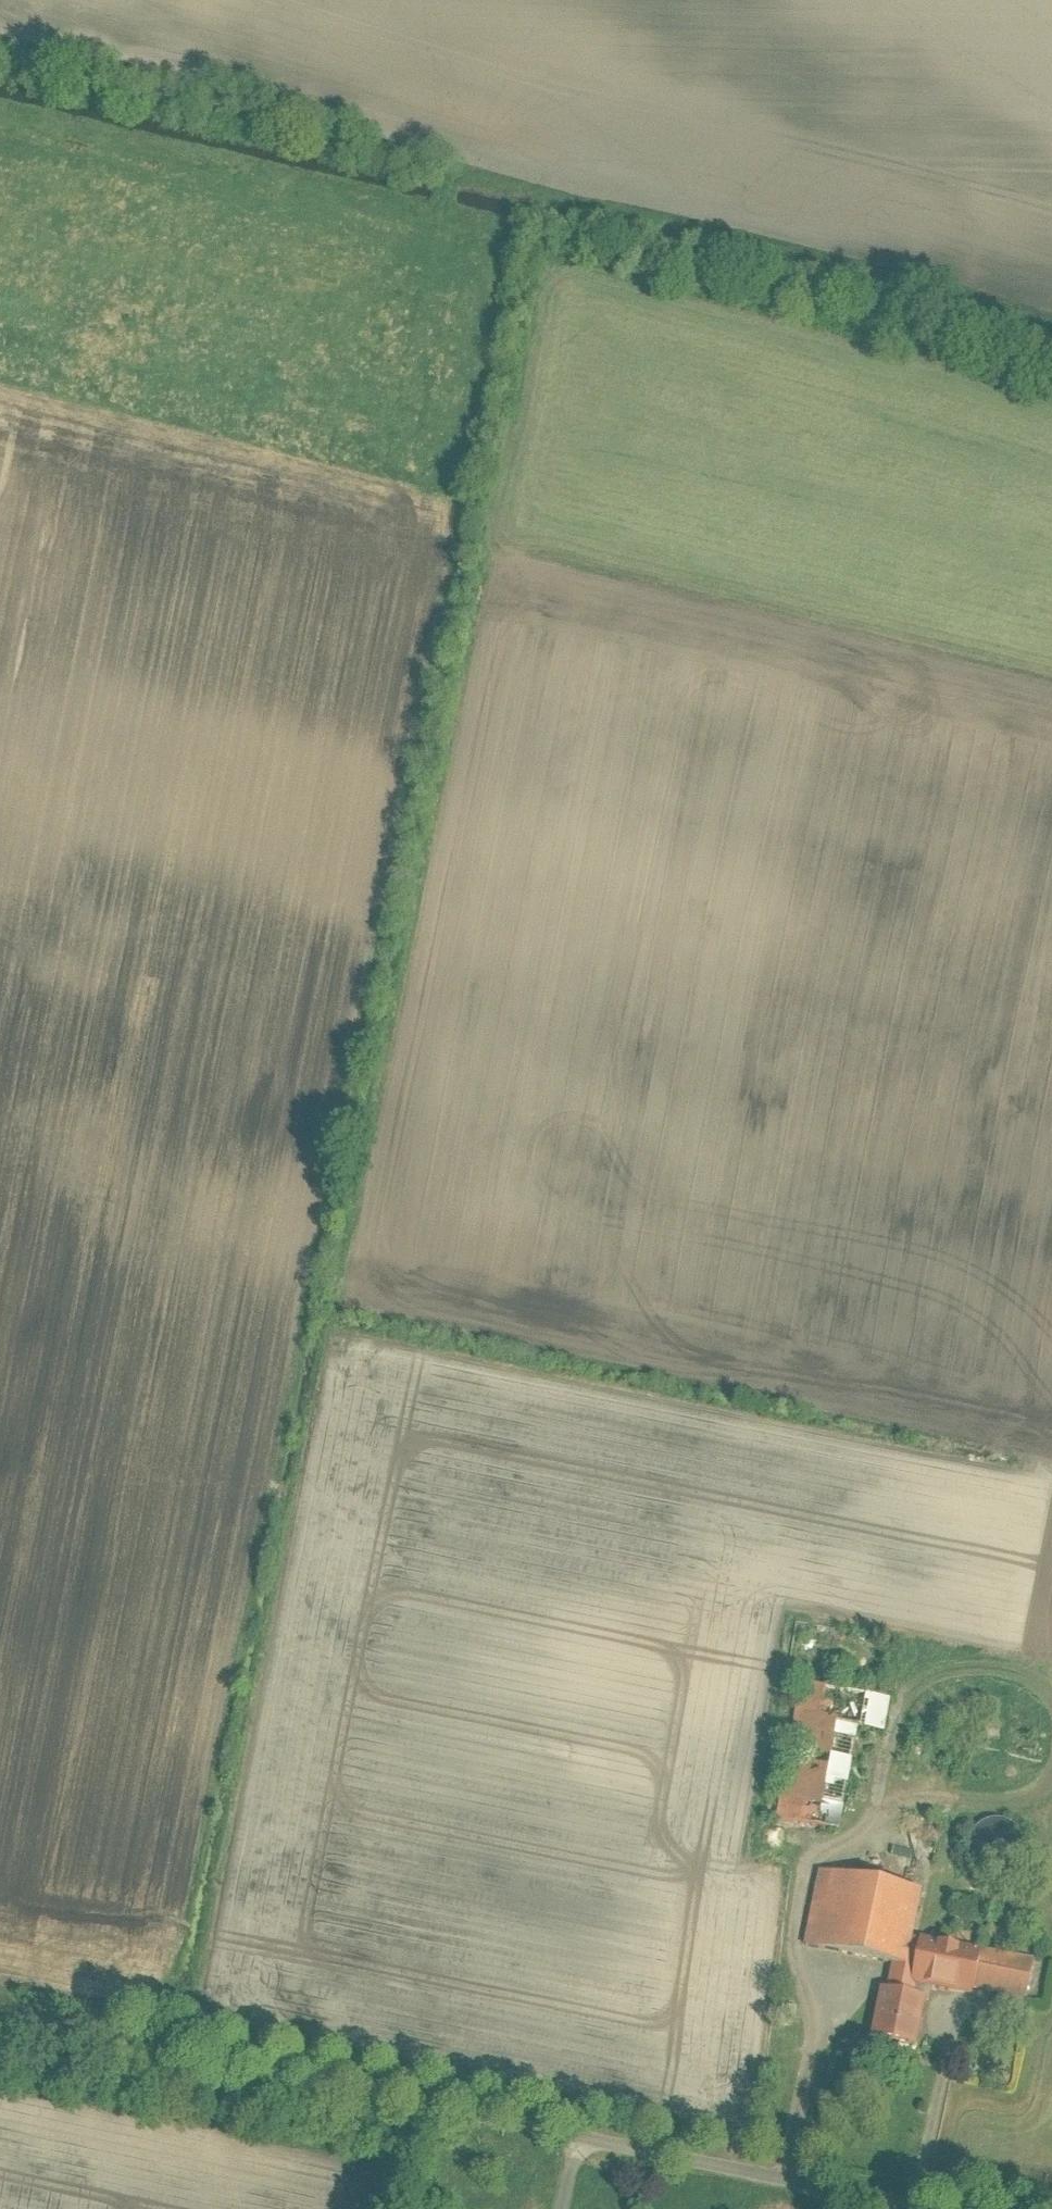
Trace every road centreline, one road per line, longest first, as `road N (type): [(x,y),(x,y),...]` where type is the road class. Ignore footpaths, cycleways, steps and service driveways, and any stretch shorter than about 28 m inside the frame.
road 1 (unclassified): [(0,2011),(959,2208)]

